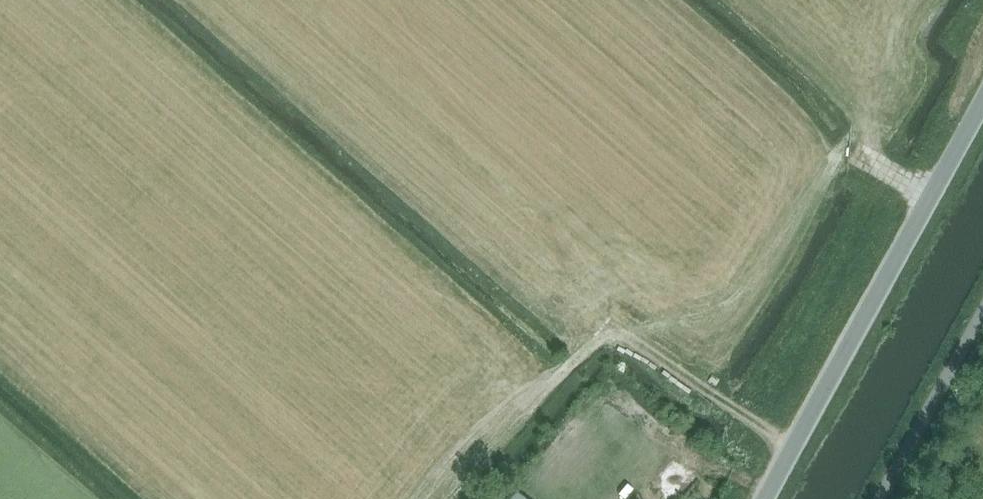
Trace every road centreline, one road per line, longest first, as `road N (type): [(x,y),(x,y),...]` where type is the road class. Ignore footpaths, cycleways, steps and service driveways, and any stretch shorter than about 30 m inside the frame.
road 1 (tertiary): [(765,498),(982,97)]
road 2 (track): [(537,401),(609,324),(793,448)]
road 3 (unclassified): [(883,498),(982,314)]

